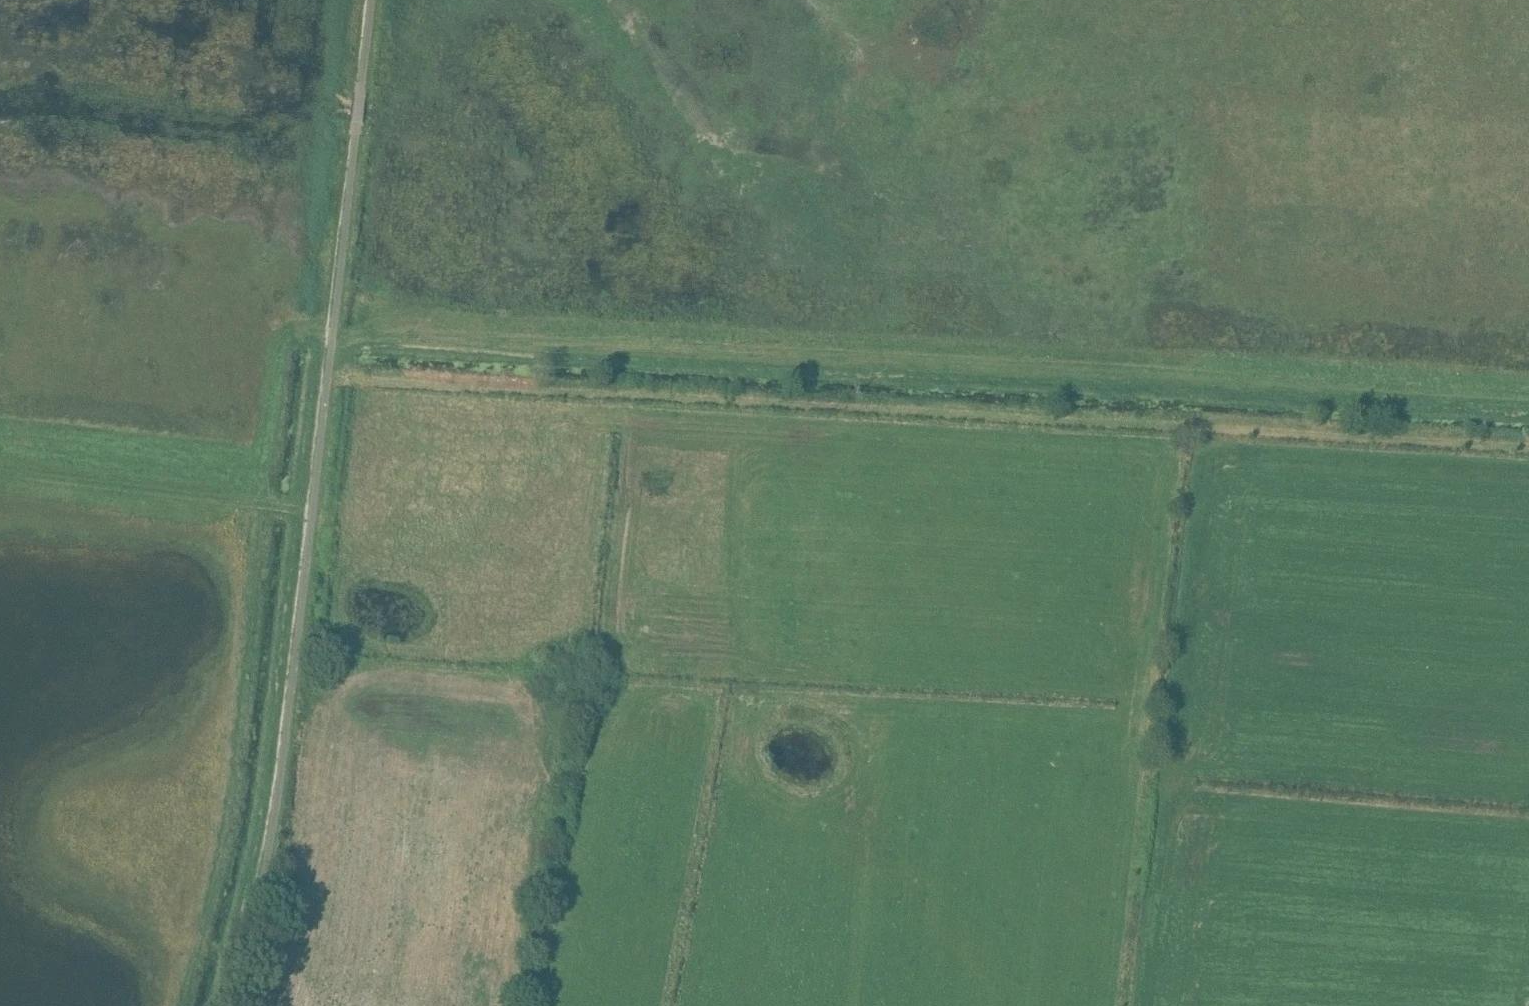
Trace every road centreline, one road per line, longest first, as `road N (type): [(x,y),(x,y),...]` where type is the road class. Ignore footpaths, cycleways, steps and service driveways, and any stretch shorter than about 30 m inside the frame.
road 1 (track): [(299,501),(264,797),(222,1005)]

